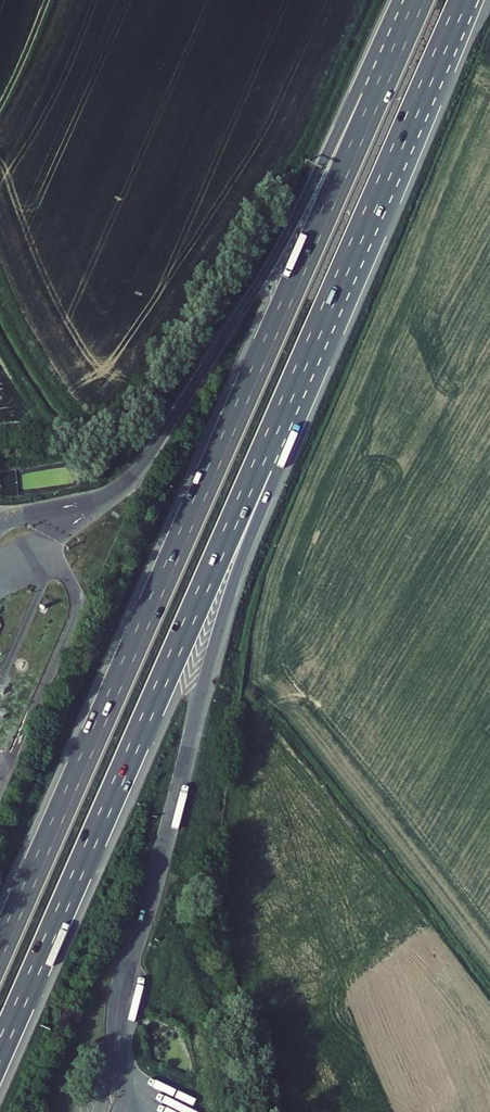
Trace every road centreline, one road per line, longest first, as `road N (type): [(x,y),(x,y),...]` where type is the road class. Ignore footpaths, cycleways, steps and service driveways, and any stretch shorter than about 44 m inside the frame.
road 1 (motorway): [(409,20),(0,952)]
road 2 (motorway): [(0,1050),(288,397)]
road 3 (motorway): [(122,1063),(125,966),(236,574),(276,476),(288,397)]
road 4 (motorway): [(409,20),(357,91),(268,269),(162,438),(106,499)]
road 5 (motorway): [(288,397),(464,0)]

